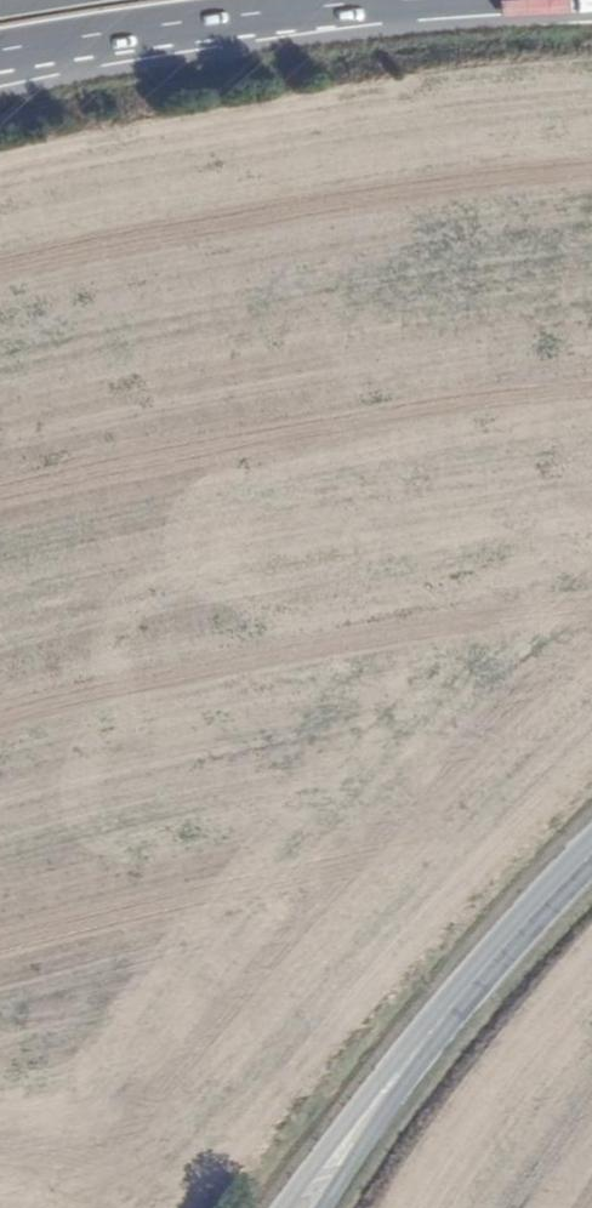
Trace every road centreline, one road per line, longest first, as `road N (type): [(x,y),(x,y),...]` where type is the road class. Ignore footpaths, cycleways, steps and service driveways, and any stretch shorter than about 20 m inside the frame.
road 1 (trunk): [(0,80),(147,53),(591,5)]
road 2 (trunk): [(0,56),(232,16),(559,0)]
road 3 (secondary): [(435,1024),(284,1207)]
road 4 (secondary): [(435,1024),(591,853)]
road 5 (secondary): [(325,1207),(435,1024)]

